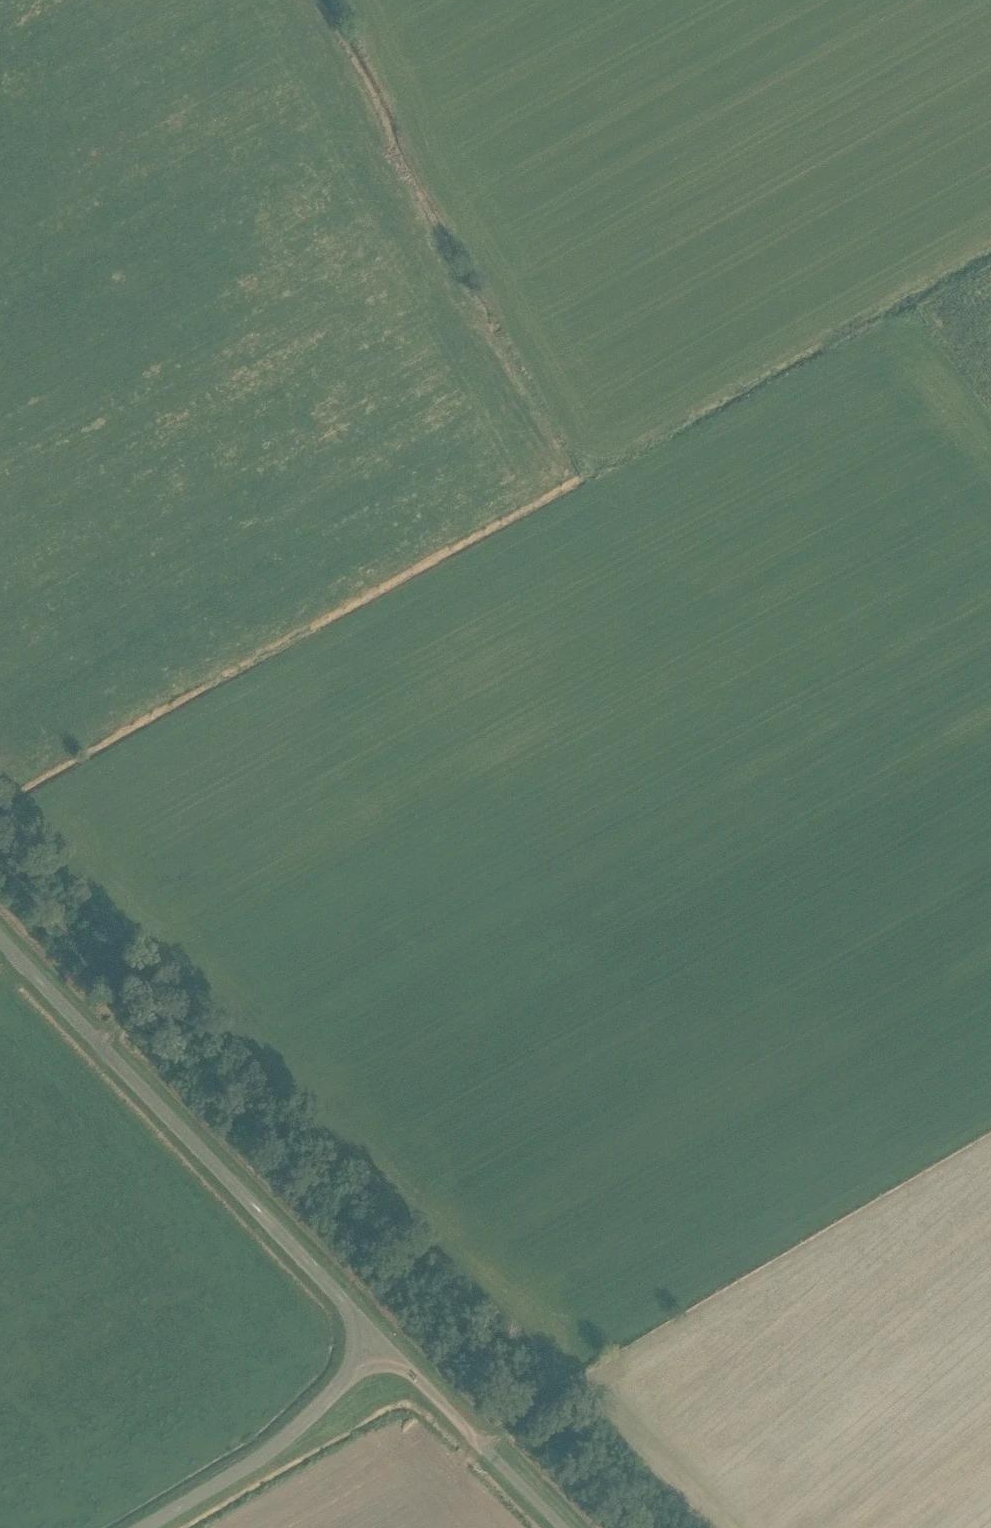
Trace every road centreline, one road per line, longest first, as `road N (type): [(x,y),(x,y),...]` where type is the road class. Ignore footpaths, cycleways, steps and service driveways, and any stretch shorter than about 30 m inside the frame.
road 1 (unclassified): [(562,1527),(0,942)]

